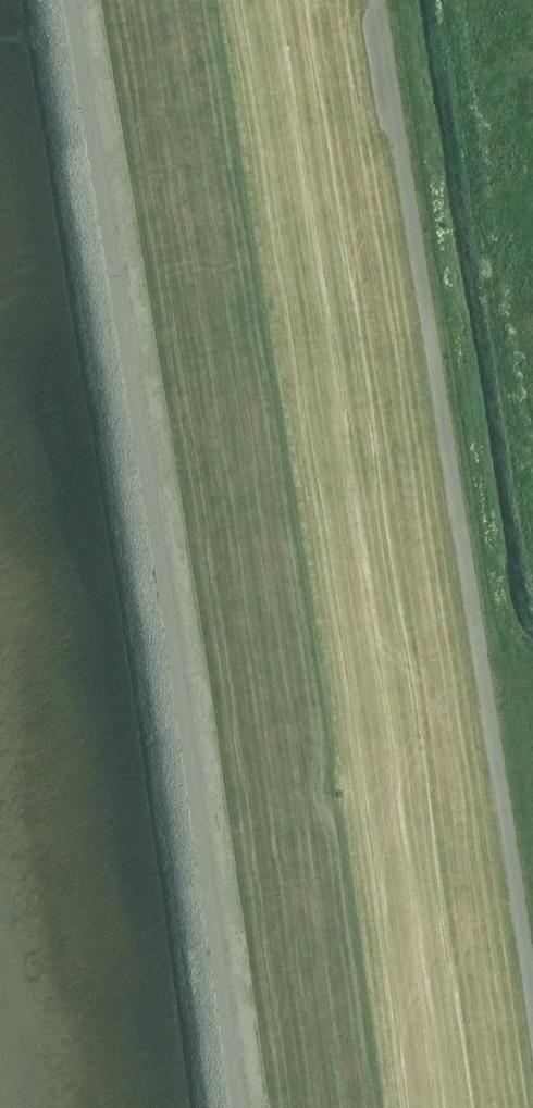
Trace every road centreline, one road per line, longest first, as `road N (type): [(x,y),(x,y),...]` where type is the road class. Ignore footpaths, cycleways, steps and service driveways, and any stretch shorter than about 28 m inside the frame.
road 1 (track): [(75,0),(238,1107)]
road 2 (track): [(532,988),(381,0)]

